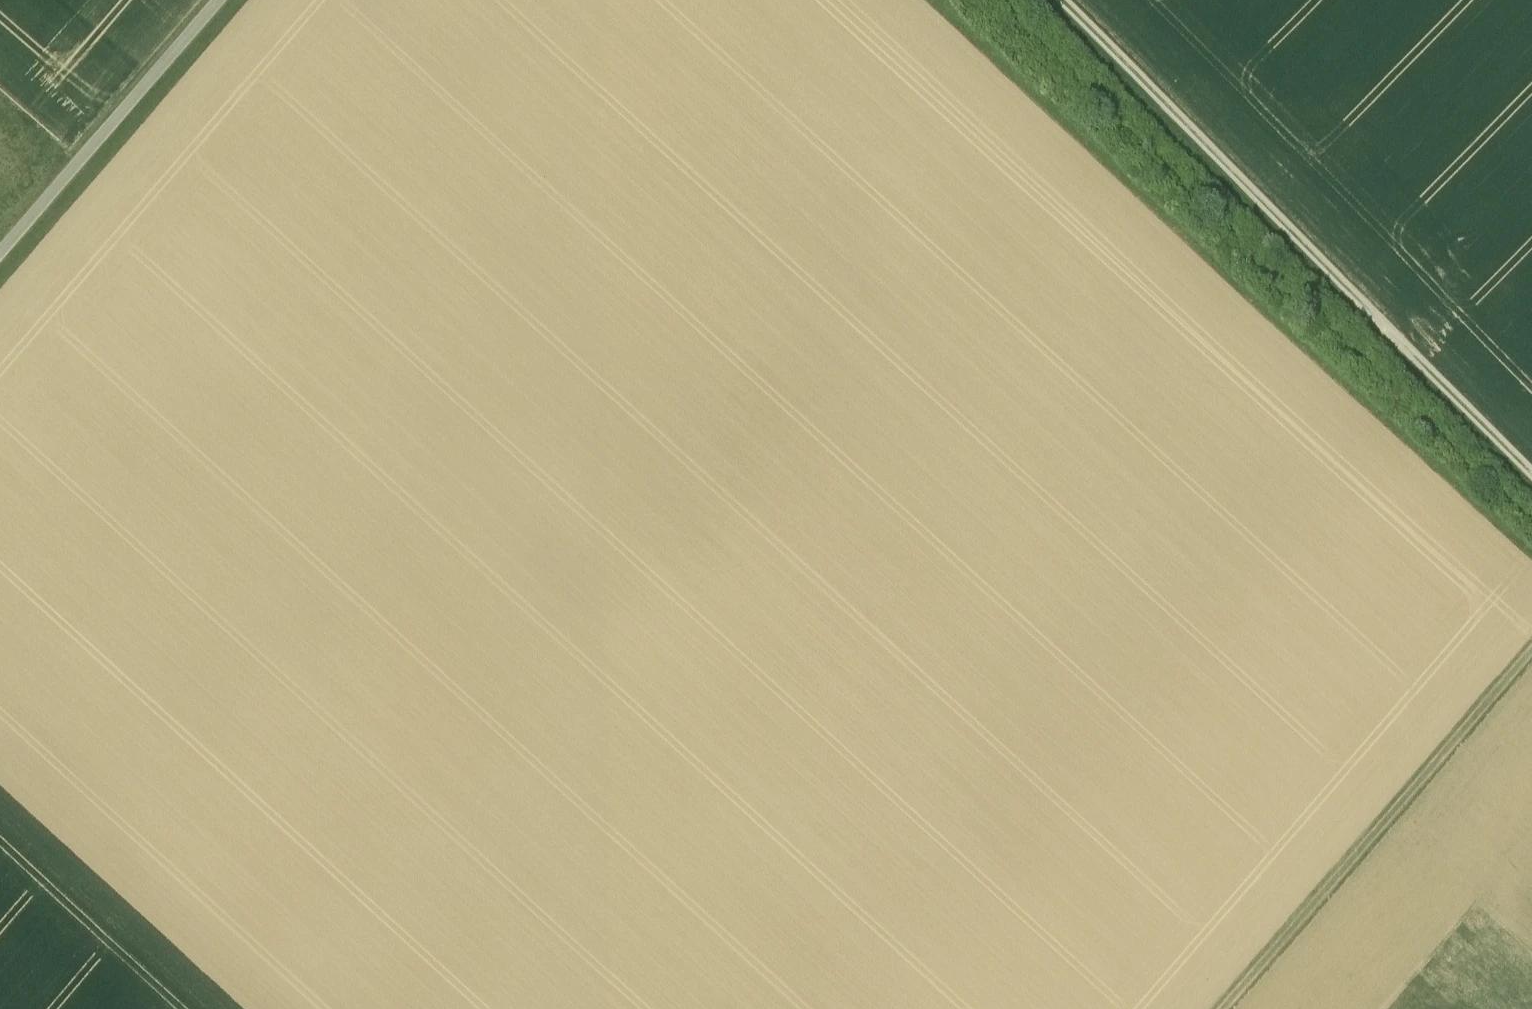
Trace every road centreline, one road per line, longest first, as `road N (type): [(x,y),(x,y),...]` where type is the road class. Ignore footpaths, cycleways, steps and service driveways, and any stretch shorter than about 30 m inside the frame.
road 1 (track): [(1531,478),(1059,0)]
road 2 (track): [(1531,654),(1226,1008)]
road 3 (track): [(223,0),(0,260)]

